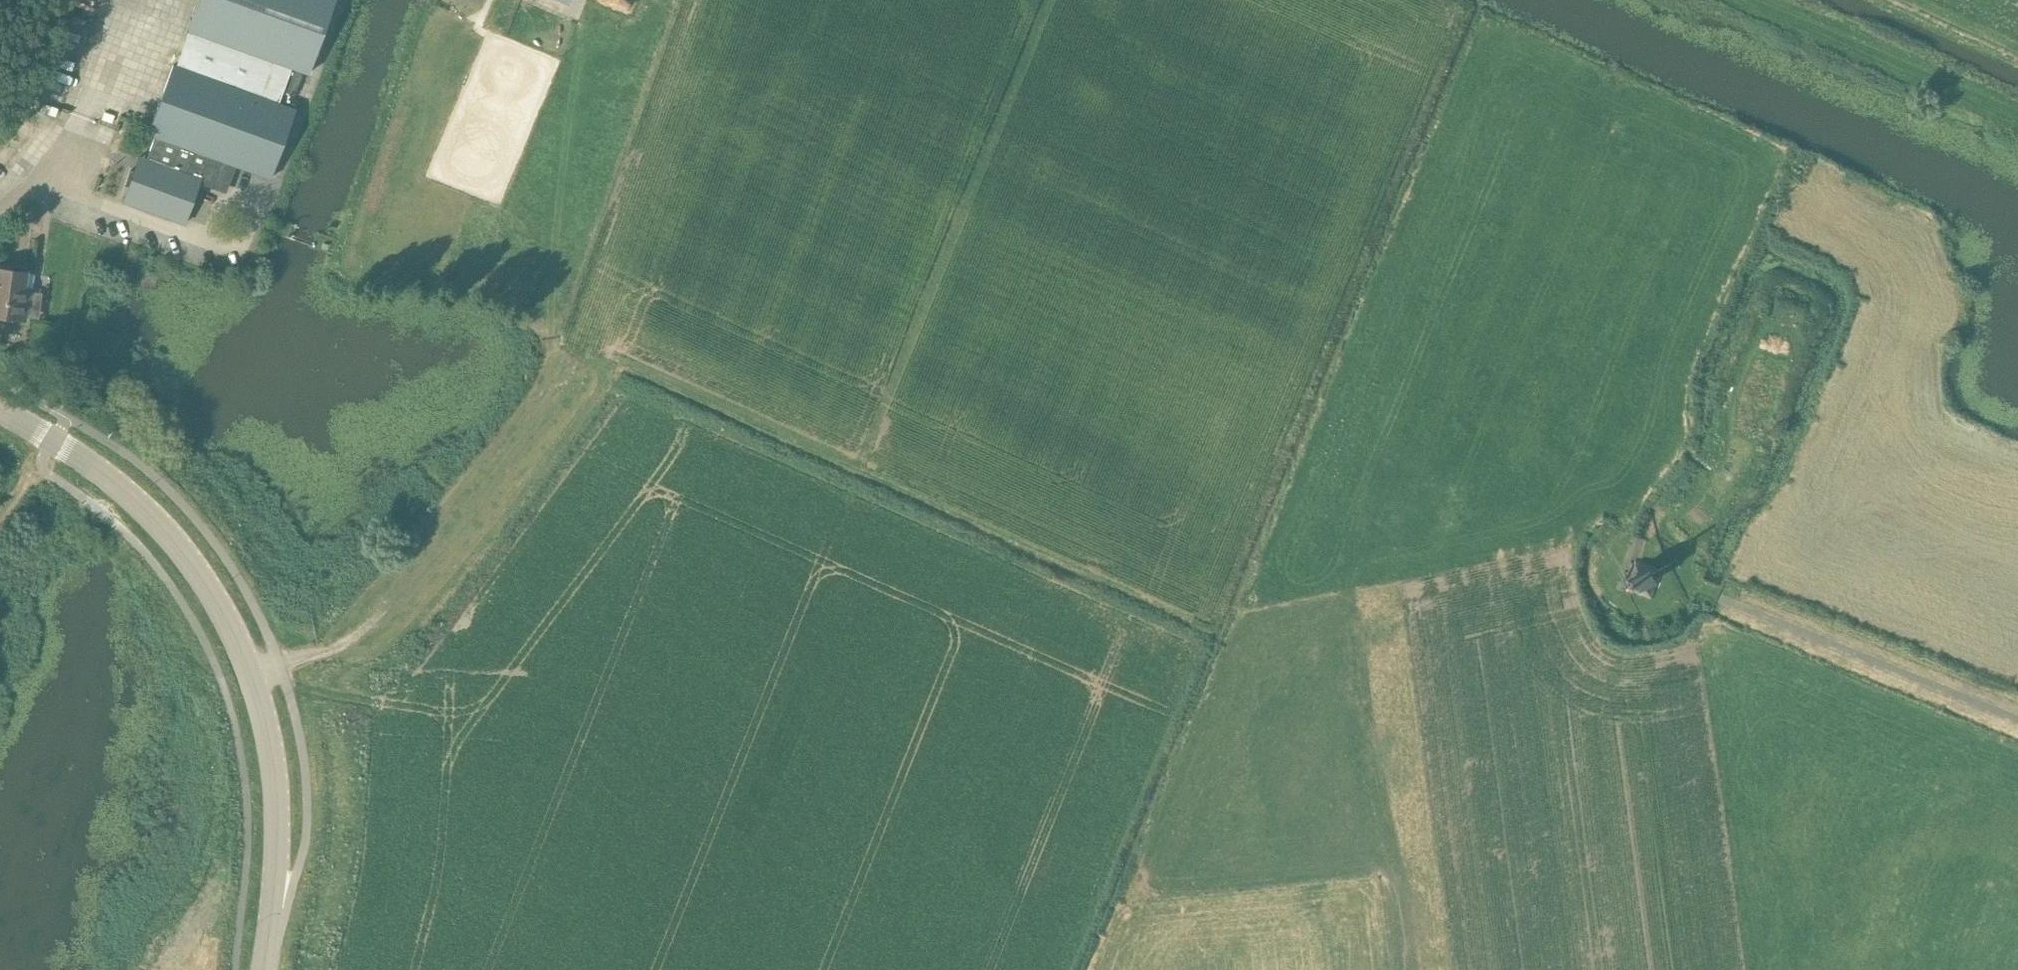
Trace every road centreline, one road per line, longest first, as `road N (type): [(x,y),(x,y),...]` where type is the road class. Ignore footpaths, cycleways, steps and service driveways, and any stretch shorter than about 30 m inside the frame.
road 1 (tertiary): [(264,969),(283,830),(255,679),(240,643),(179,547),(119,486),(0,411)]
road 2 (unclassified): [(2017,720),(1716,599)]

